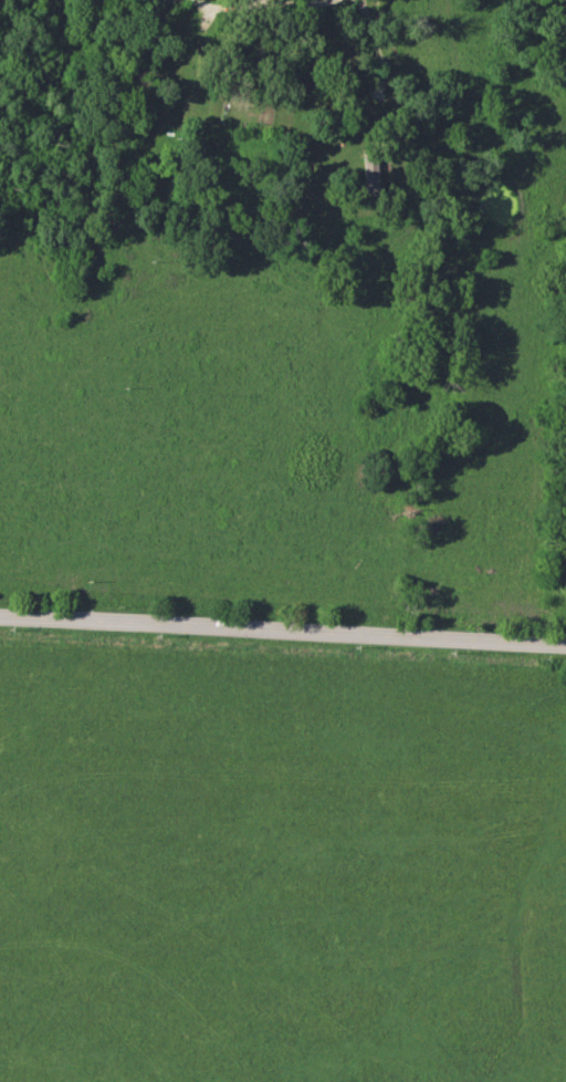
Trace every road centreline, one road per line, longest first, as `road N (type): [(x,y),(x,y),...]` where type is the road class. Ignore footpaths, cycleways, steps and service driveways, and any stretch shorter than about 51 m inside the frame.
road 1 (residential): [(565,642),(0,619)]

